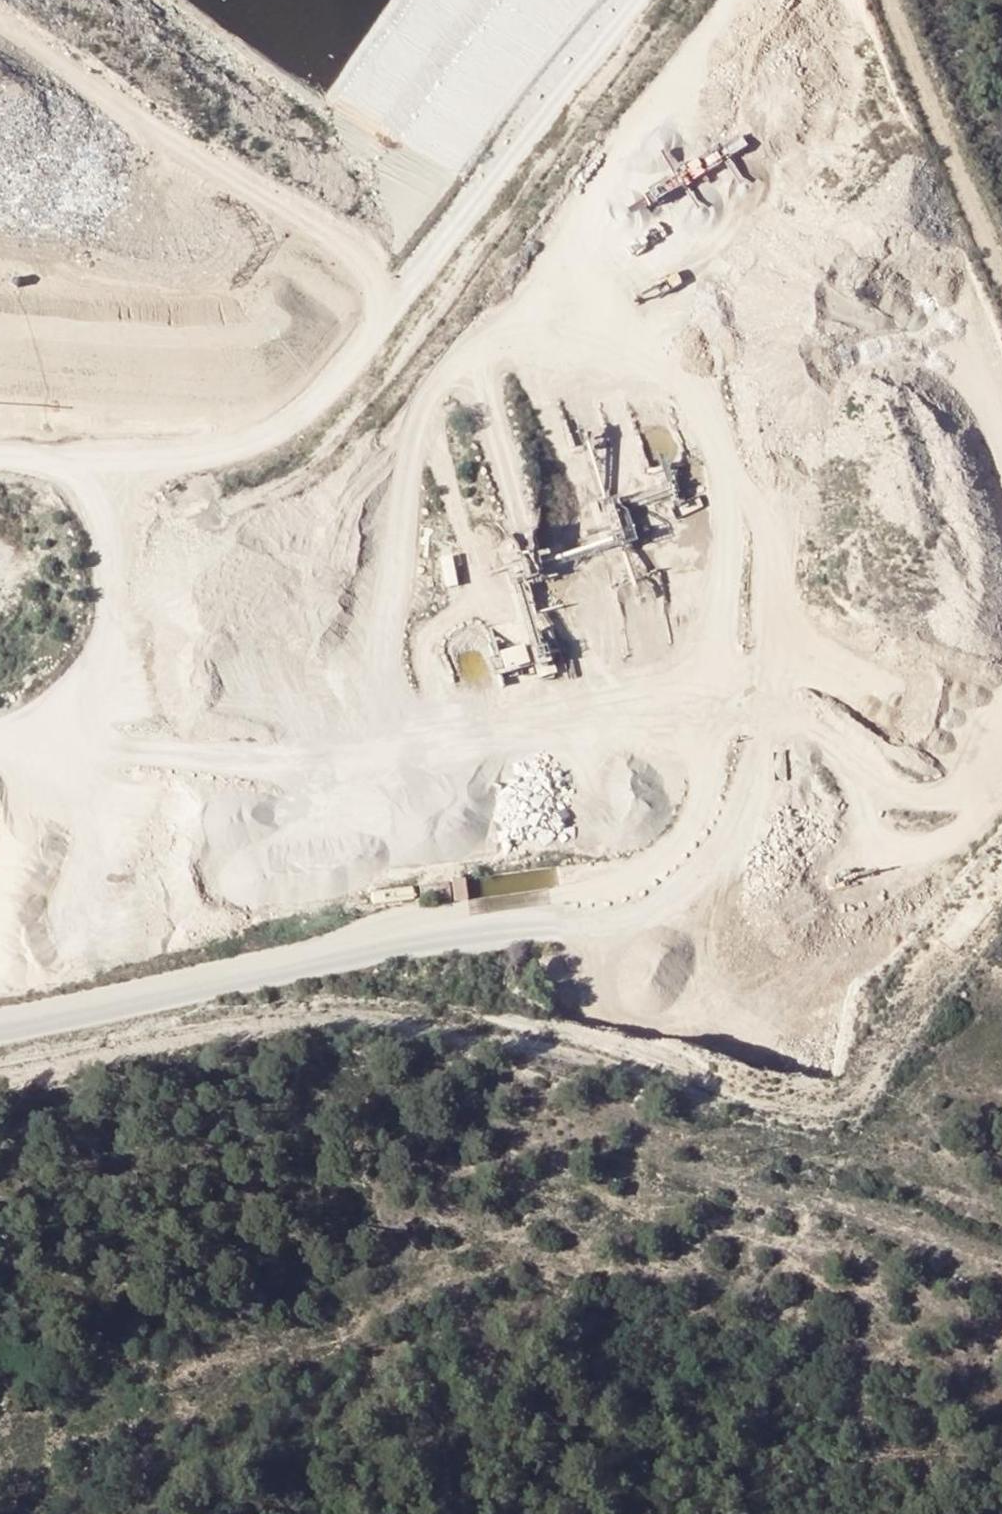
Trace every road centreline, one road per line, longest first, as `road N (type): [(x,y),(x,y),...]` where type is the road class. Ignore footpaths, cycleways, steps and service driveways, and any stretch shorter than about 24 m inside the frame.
road 1 (track): [(1001,292),(891,0)]

